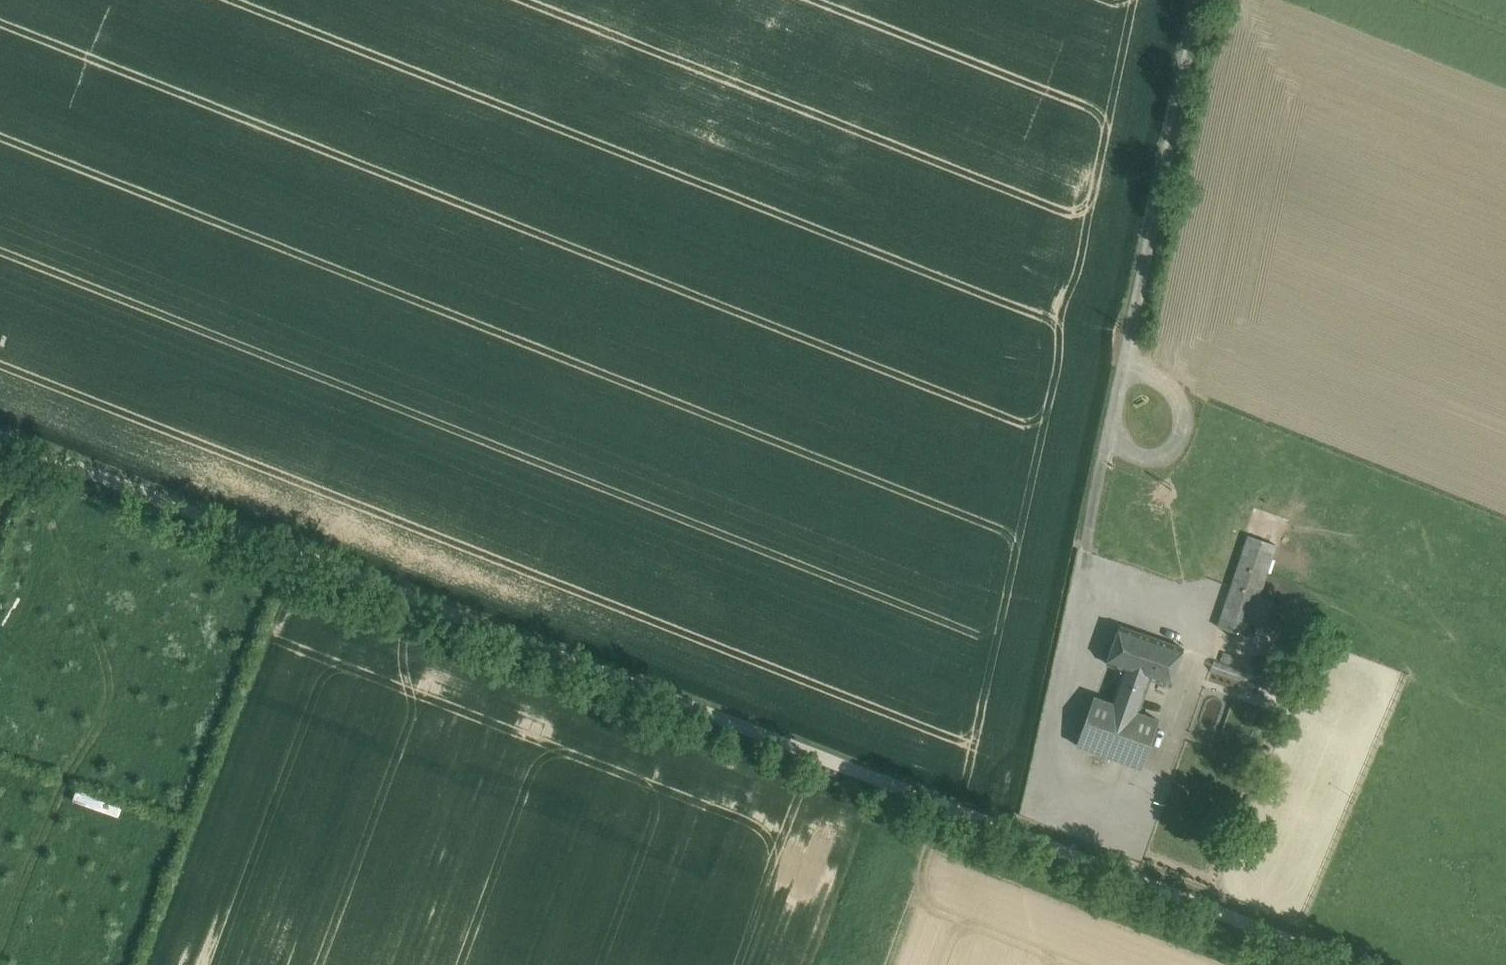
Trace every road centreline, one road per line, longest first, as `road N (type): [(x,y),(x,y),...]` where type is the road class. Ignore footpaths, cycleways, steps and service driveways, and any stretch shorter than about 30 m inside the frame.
road 1 (unclassified): [(1344,964),(0,432)]

